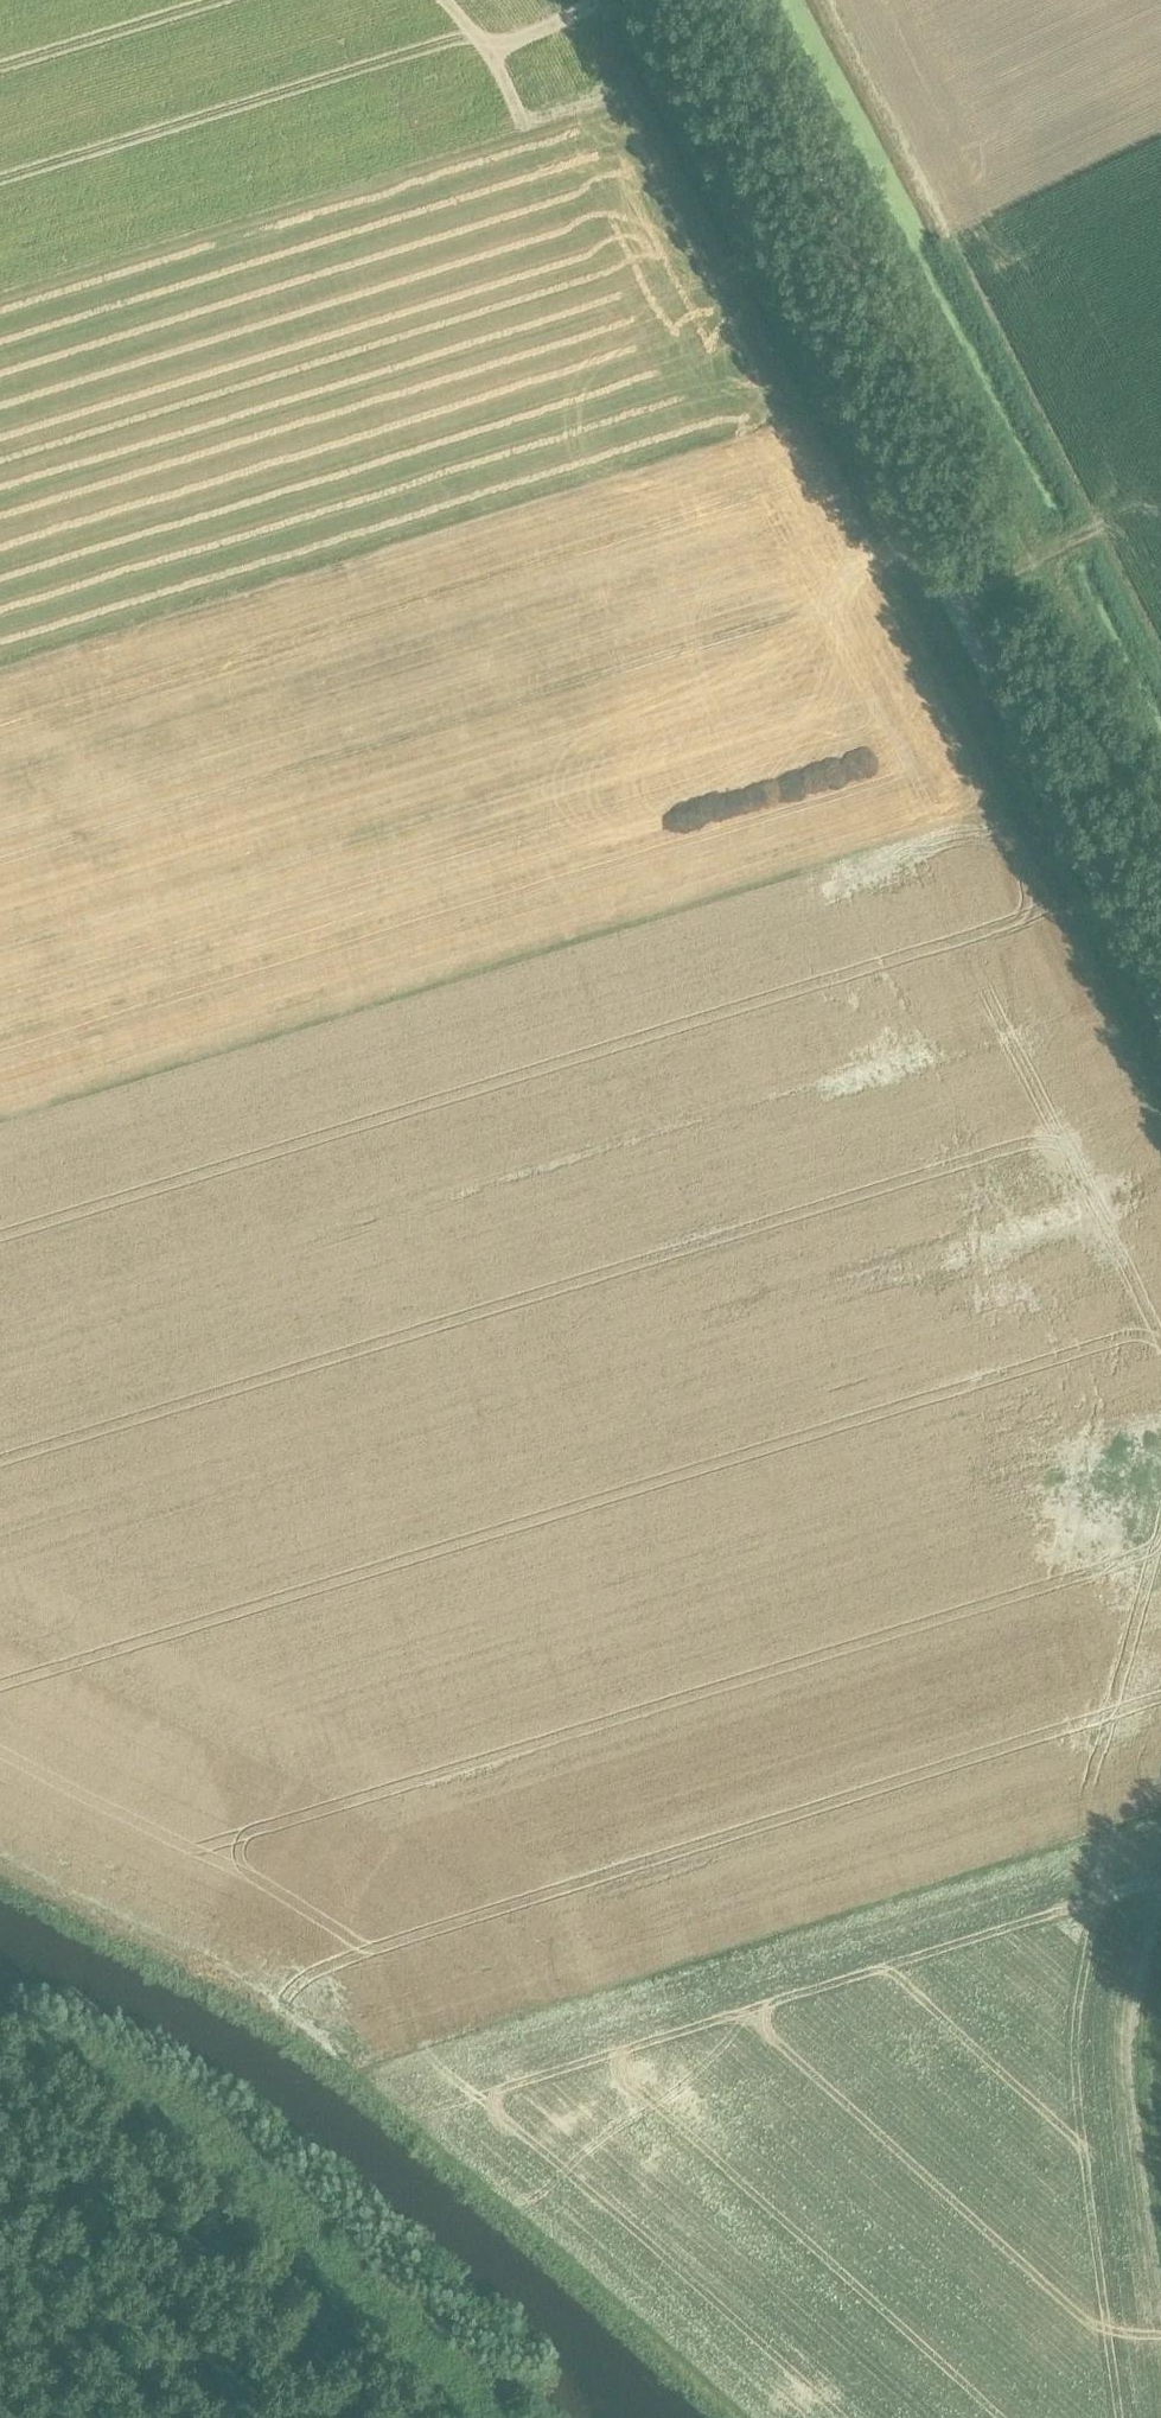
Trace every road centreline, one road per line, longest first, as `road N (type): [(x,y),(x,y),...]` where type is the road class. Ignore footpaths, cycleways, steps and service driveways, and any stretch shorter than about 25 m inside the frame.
road 1 (unclassified): [(1160,986),(644,0)]

